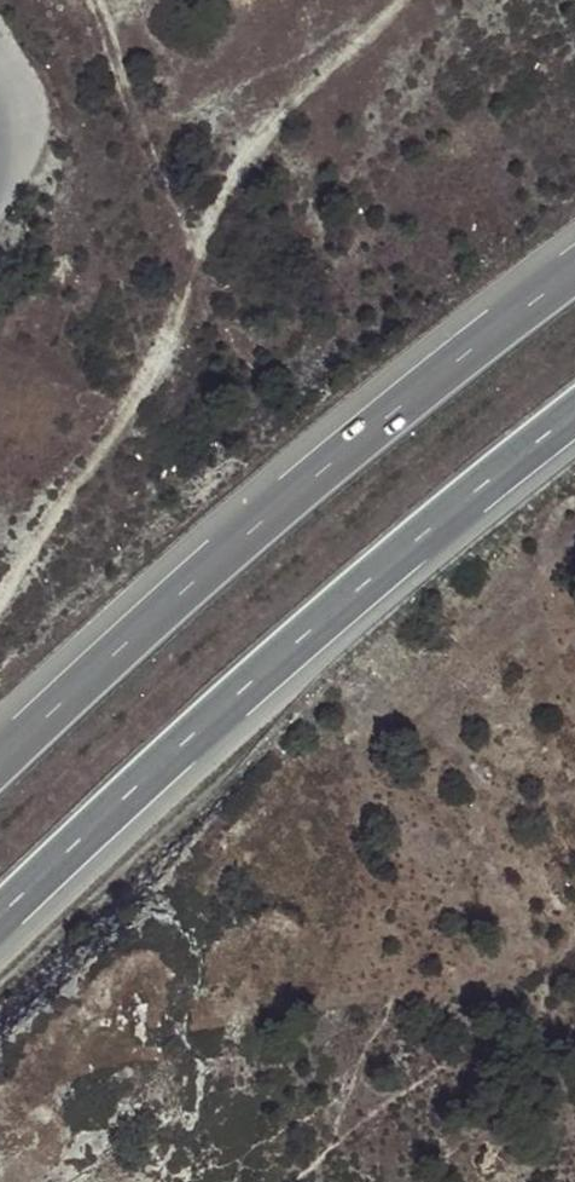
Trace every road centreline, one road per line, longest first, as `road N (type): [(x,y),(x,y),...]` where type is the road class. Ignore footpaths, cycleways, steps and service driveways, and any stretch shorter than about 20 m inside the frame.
road 1 (motorway): [(0,926),(253,682),(574,411)]
road 2 (motorway): [(574,275),(462,357),(179,595),(0,766)]

